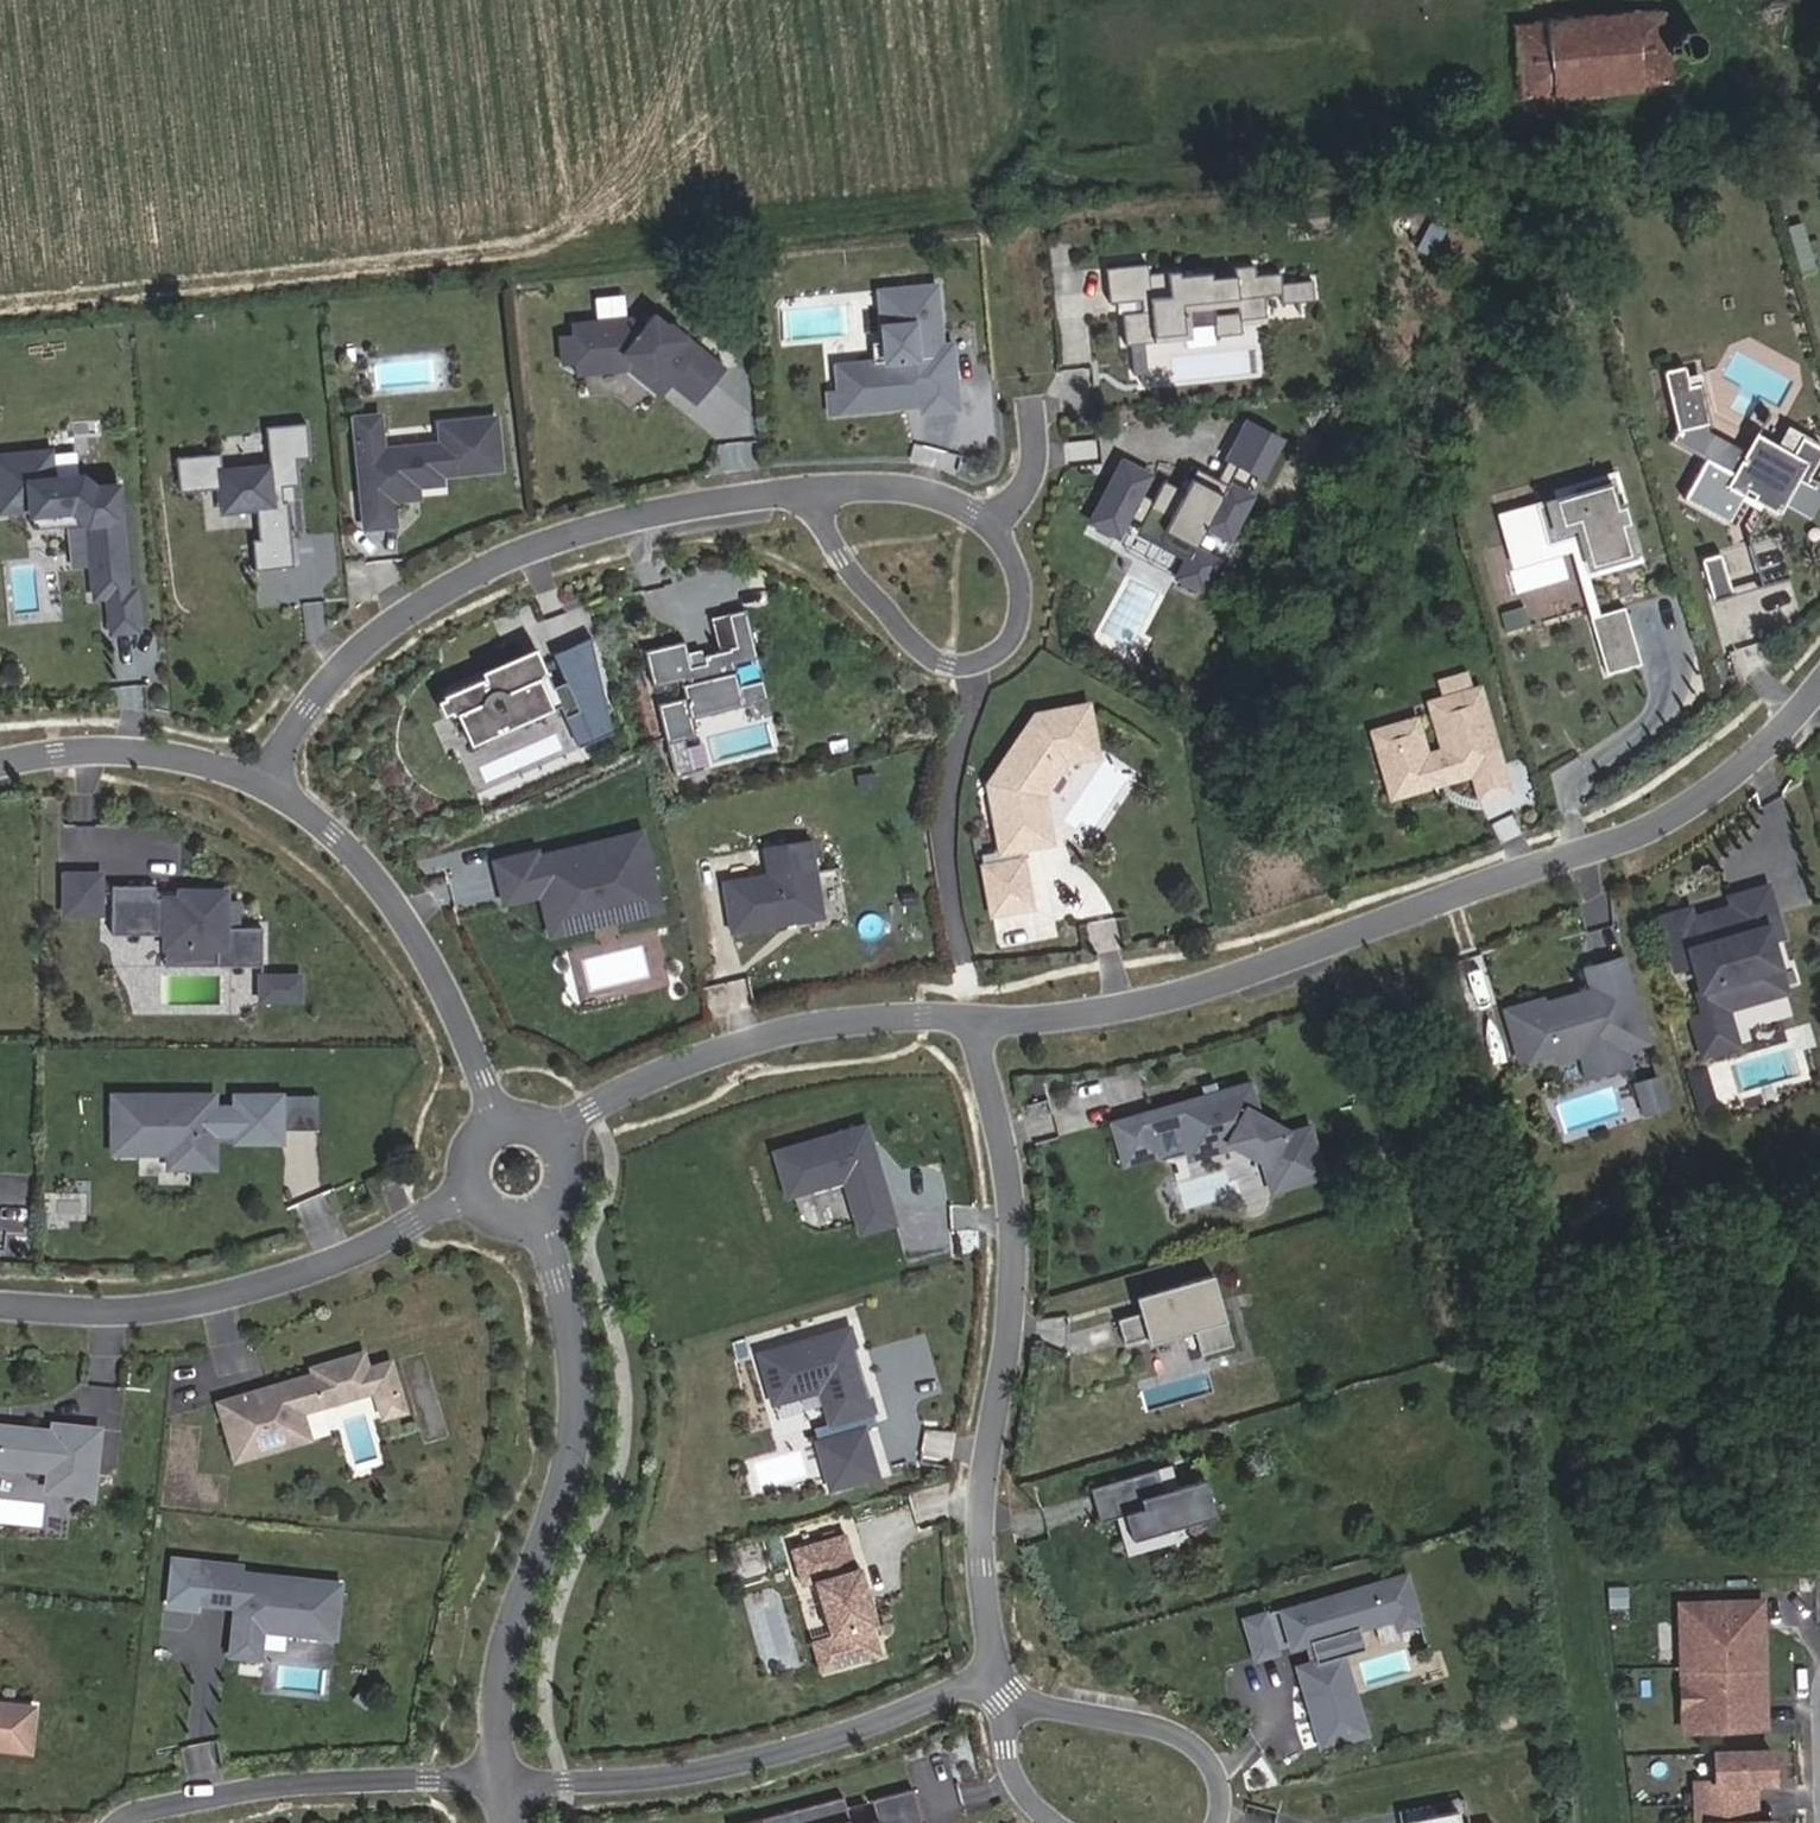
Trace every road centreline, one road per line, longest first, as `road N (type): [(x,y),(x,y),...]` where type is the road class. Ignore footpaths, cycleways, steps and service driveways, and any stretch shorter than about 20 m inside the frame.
road 1 (residential): [(973,1023),(1120,1010),(1261,972),(1649,830),(1709,794),(1819,690)]
road 2 (residential): [(985,1679),(985,1462),(1012,1266),(1004,1159),(973,1023)]
road 3 (residential): [(260,774),(306,709),(385,629),(520,544),(808,492)]
road 4 (residential): [(499,1783),(499,1687),(578,1410),(567,1318),(537,1216)]
road 5 (residential): [(808,492),(841,560),(920,648),(948,665),(983,661),(1016,625),(1020,594),(997,536),(944,496),(897,487)]
road 6 (residential): [(985,1679),(848,1728),(696,1767),(499,1783)]
road 7 (residential): [(472,1190),(351,1253),(229,1295),(108,1311),(0,1305)]
road 8 (residential): [(554,1132),(660,1074),(782,1031),(893,1018),(973,1023)]
road 9 (residential): [(497,1122),(445,982),(339,835),(260,774)]
road 10 (residential): [(116,1822),(281,1785),(499,1783)]
road 11 (residential): [(260,774),(112,749),(0,765)]
road 12 (residential): [(1217,1822),(1221,1798),(1194,1746),(1110,1720)]
road 13 (residential): [(1003,1699),(1005,1750),(1017,1778),(1053,1822)]

